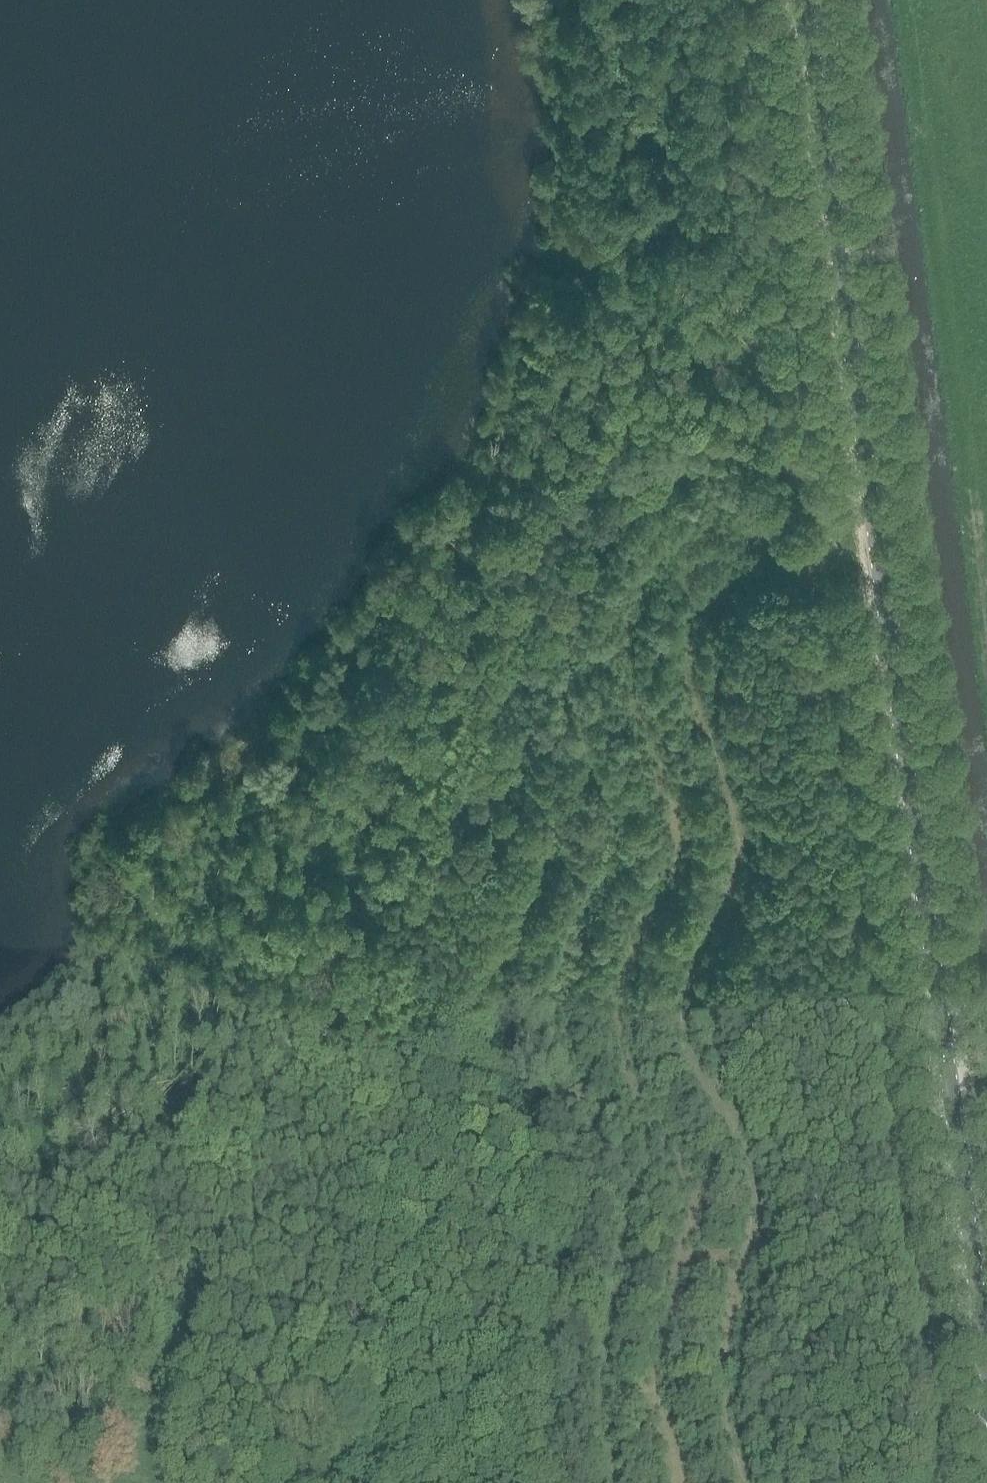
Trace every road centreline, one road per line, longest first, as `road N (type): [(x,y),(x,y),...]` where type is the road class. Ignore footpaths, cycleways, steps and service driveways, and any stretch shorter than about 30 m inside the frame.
road 1 (unclassified): [(986,1380),(807,0)]

